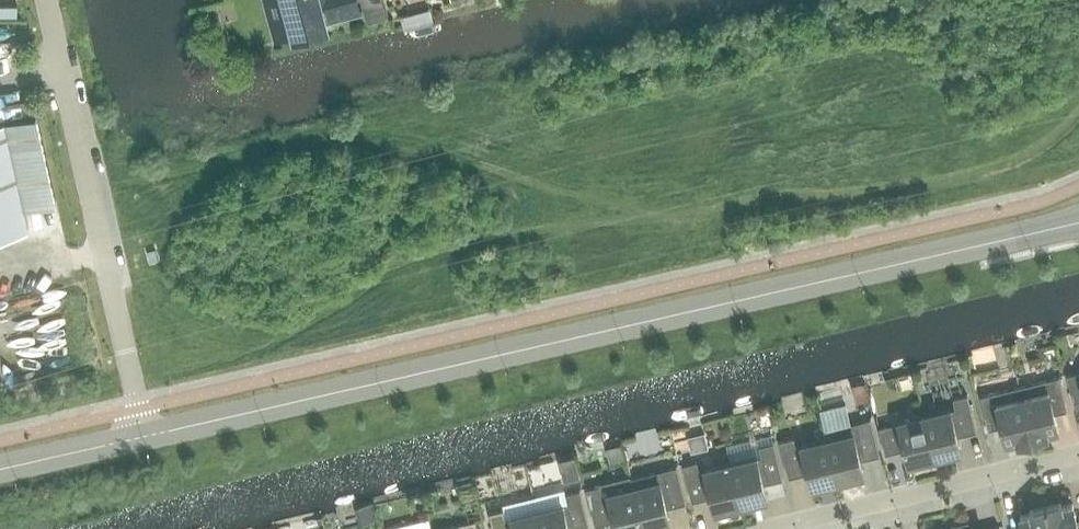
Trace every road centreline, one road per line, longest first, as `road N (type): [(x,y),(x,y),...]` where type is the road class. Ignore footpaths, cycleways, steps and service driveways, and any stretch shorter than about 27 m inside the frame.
road 1 (tertiary): [(145,436),(1071,225)]
road 2 (unclassified): [(145,436),(46,0)]
road 3 (residential): [(777,528),(1078,455)]
road 4 (tertiary): [(0,469),(145,436)]

